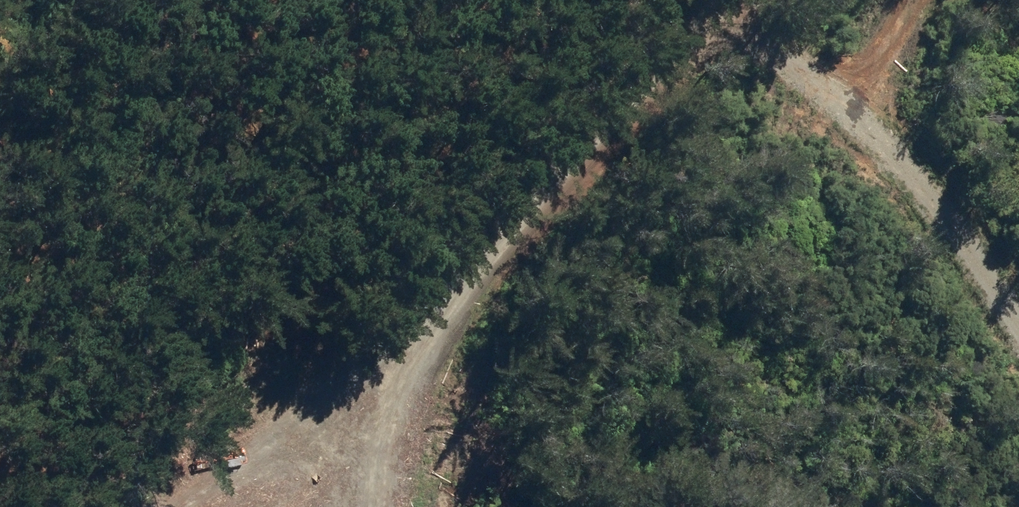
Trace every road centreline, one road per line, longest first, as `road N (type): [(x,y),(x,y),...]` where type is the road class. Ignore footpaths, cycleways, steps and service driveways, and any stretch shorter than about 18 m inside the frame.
road 1 (track): [(161,506),(440,295),(725,0)]
road 2 (track): [(719,7),(1018,323)]
road 3 (track): [(385,506),(404,393),(440,295)]

